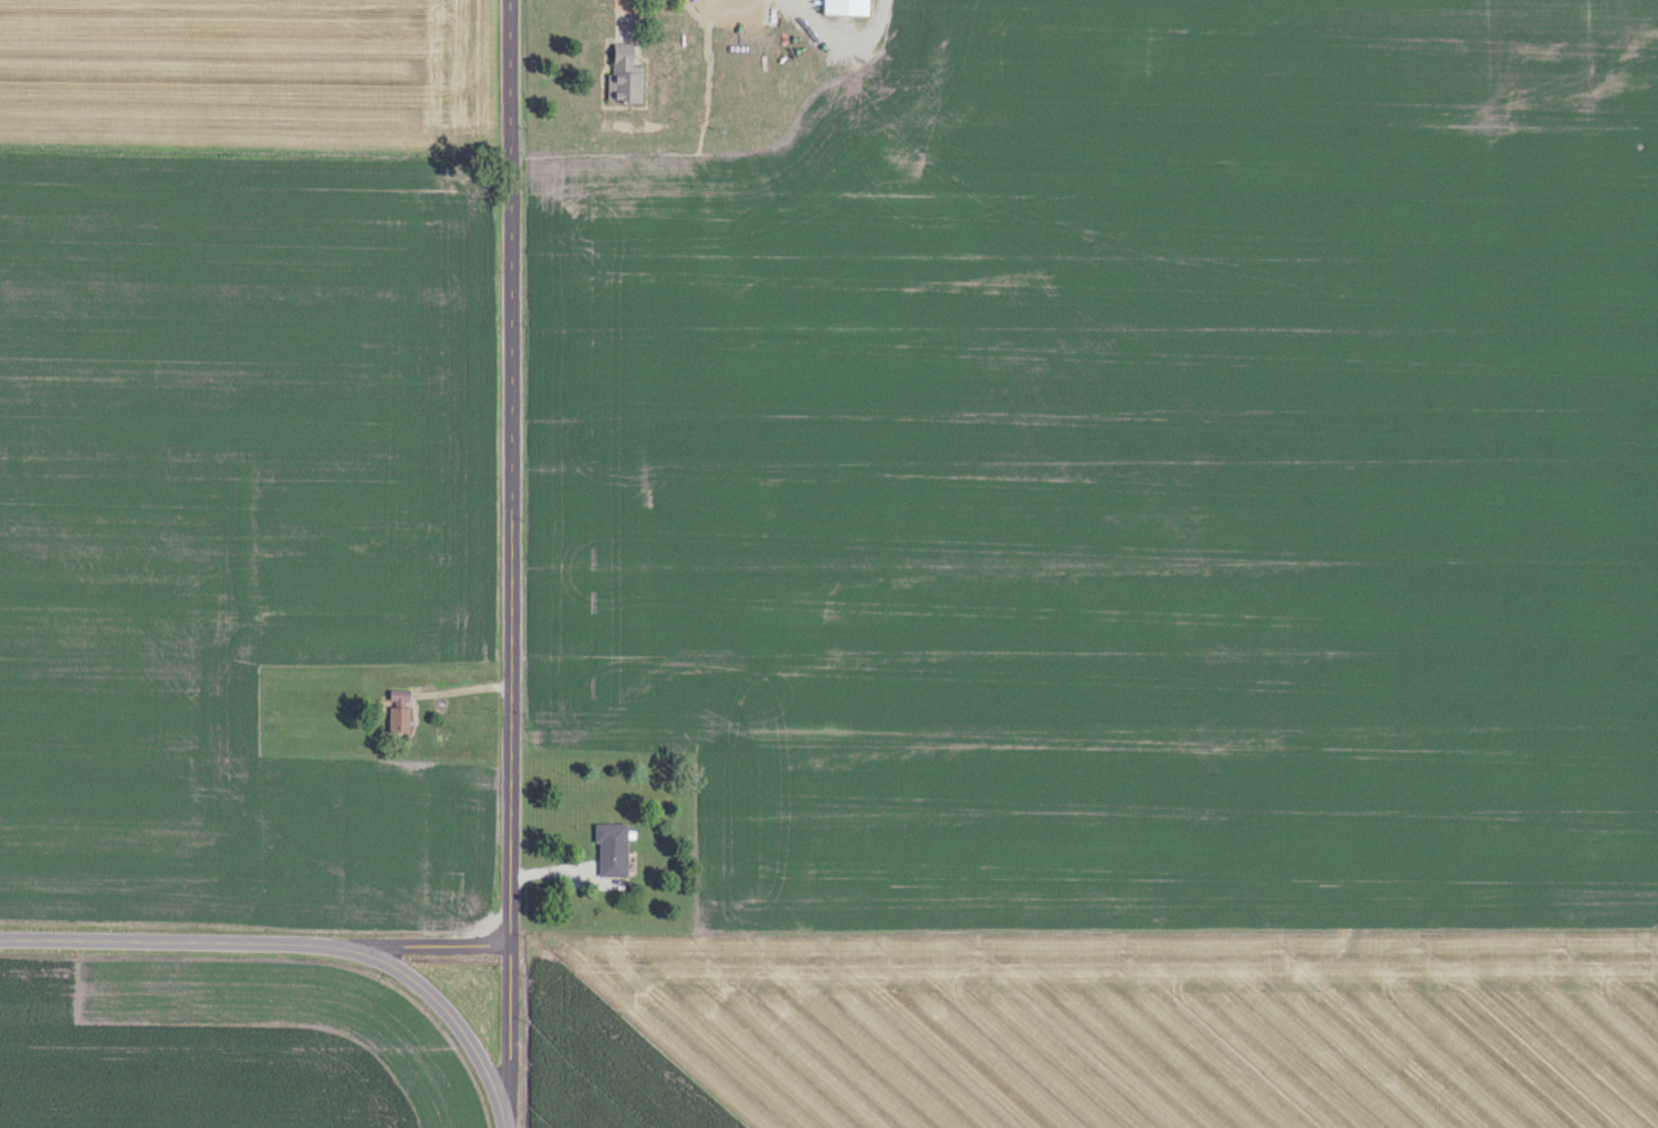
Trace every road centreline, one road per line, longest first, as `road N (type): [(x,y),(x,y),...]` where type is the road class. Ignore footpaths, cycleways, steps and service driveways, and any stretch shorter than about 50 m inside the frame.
road 1 (tertiary): [(509,943),(508,0)]
road 2 (secondary): [(0,939),(303,943),(363,953),(396,967),(444,1010),(482,1064),(508,1127)]
road 3 (tertiary): [(509,1127),(509,943)]
road 4 (tertiary): [(509,943),(331,944)]

